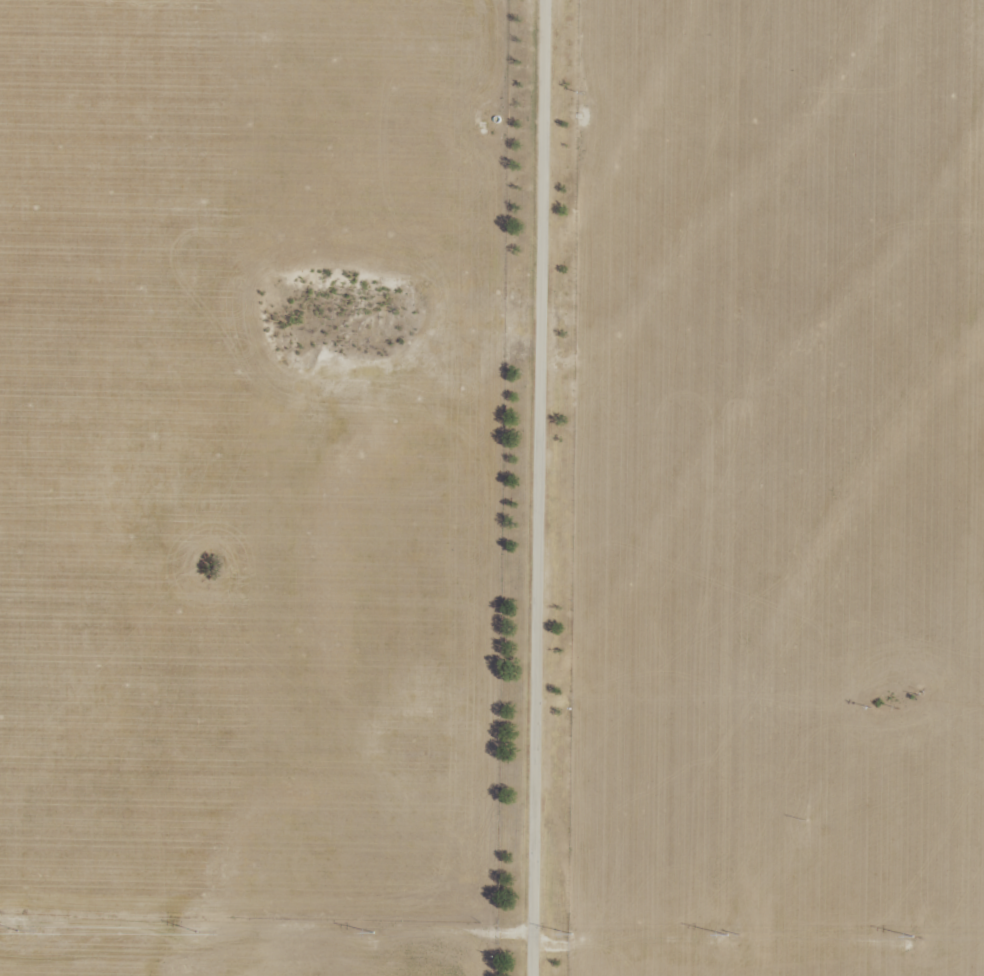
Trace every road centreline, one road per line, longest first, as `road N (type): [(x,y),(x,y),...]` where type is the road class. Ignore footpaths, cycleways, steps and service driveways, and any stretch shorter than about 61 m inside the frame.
road 1 (residential): [(534,975),(542,0)]

